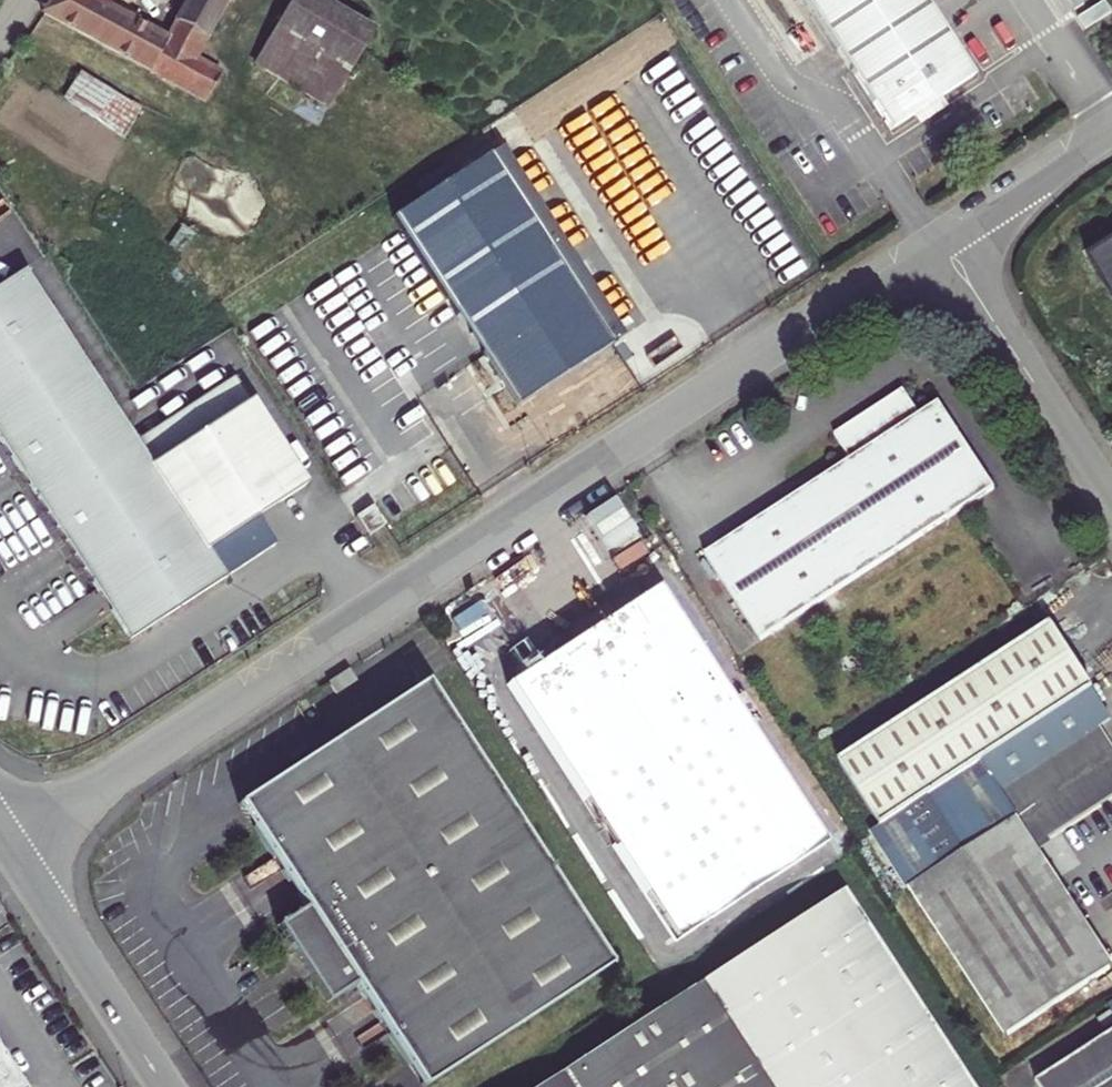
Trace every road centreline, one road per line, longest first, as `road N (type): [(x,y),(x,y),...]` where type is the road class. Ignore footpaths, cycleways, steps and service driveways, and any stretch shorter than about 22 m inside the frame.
road 1 (unclassified): [(947,247),(11,850)]
road 2 (unclassified): [(947,247),(1111,501)]
road 3 (unclassified): [(11,850),(167,1086)]
road 4 (unclassified): [(1111,139),(947,247)]

